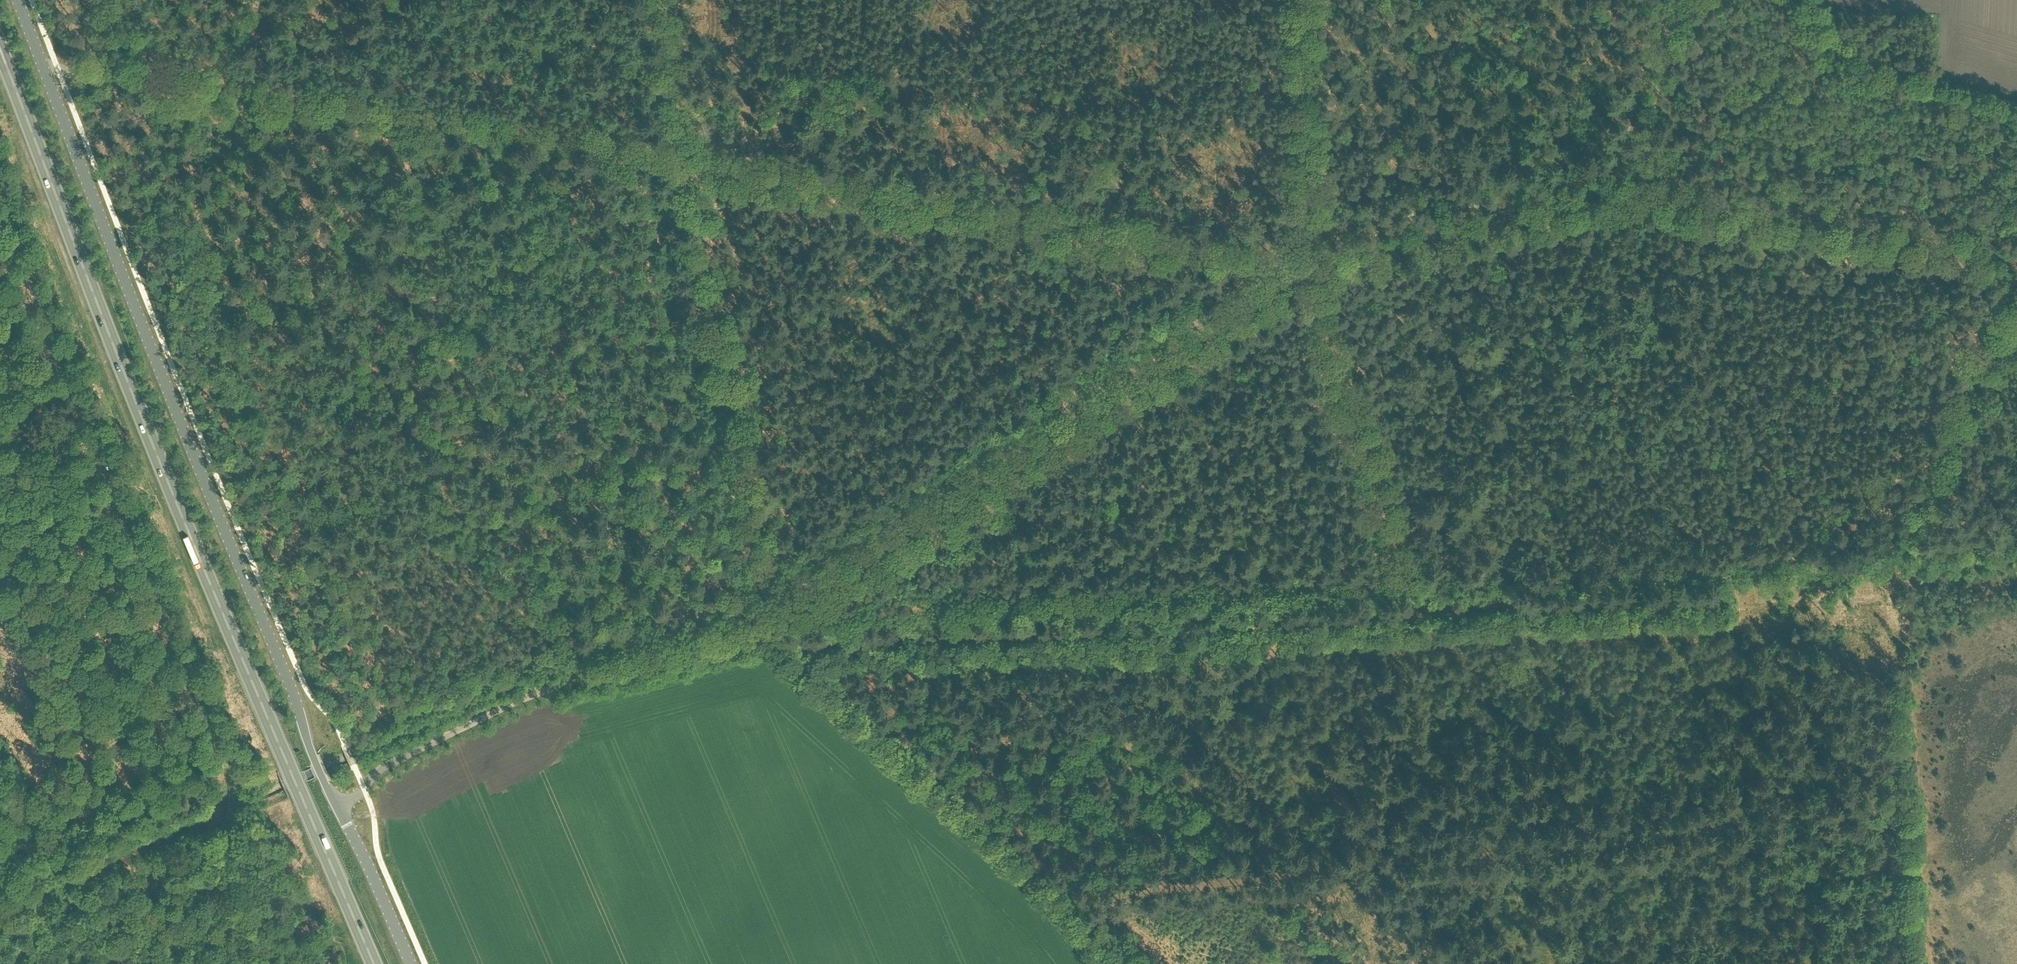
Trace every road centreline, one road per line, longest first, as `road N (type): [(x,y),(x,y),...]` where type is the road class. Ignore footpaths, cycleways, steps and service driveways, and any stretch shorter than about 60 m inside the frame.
road 1 (track): [(1063,895),(799,650),(1901,601)]
road 2 (track): [(583,678),(773,624),(1310,268),(1632,192),(1679,0)]
road 3 (track): [(769,606),(786,620),(1830,569)]
road 4 (trunk): [(374,963),(196,550),(0,49)]
road 5 (track): [(1139,963),(1063,895),(1917,807)]
road 6 (unclassified): [(0,936),(209,851),(227,831),(236,786),(0,194)]
road 7 (track): [(769,606),(685,162),(1123,237)]
road 8 (tertiary): [(339,806),(18,0)]
road 9 (track): [(43,66),(685,162),(653,0)]
road 10 (track): [(651,517),(189,86)]
road 11 (track): [(1930,963),(1899,566)]
road 12 (track): [(1407,588),(1312,283),(1307,231)]
road 13 (track): [(1899,566),(2016,262)]
road 14 (unclassified): [(339,806),(383,767),(583,678)]
road 15 (track): [(1825,0),(1842,49),(2016,104)]
road 16 (track): [(2016,260),(1812,224)]
road 17 (track): [(1123,237),(1304,271)]
road 18 (track): [(1632,192),(1812,224)]
road 19 (tertiary): [(411,963),(339,806)]

